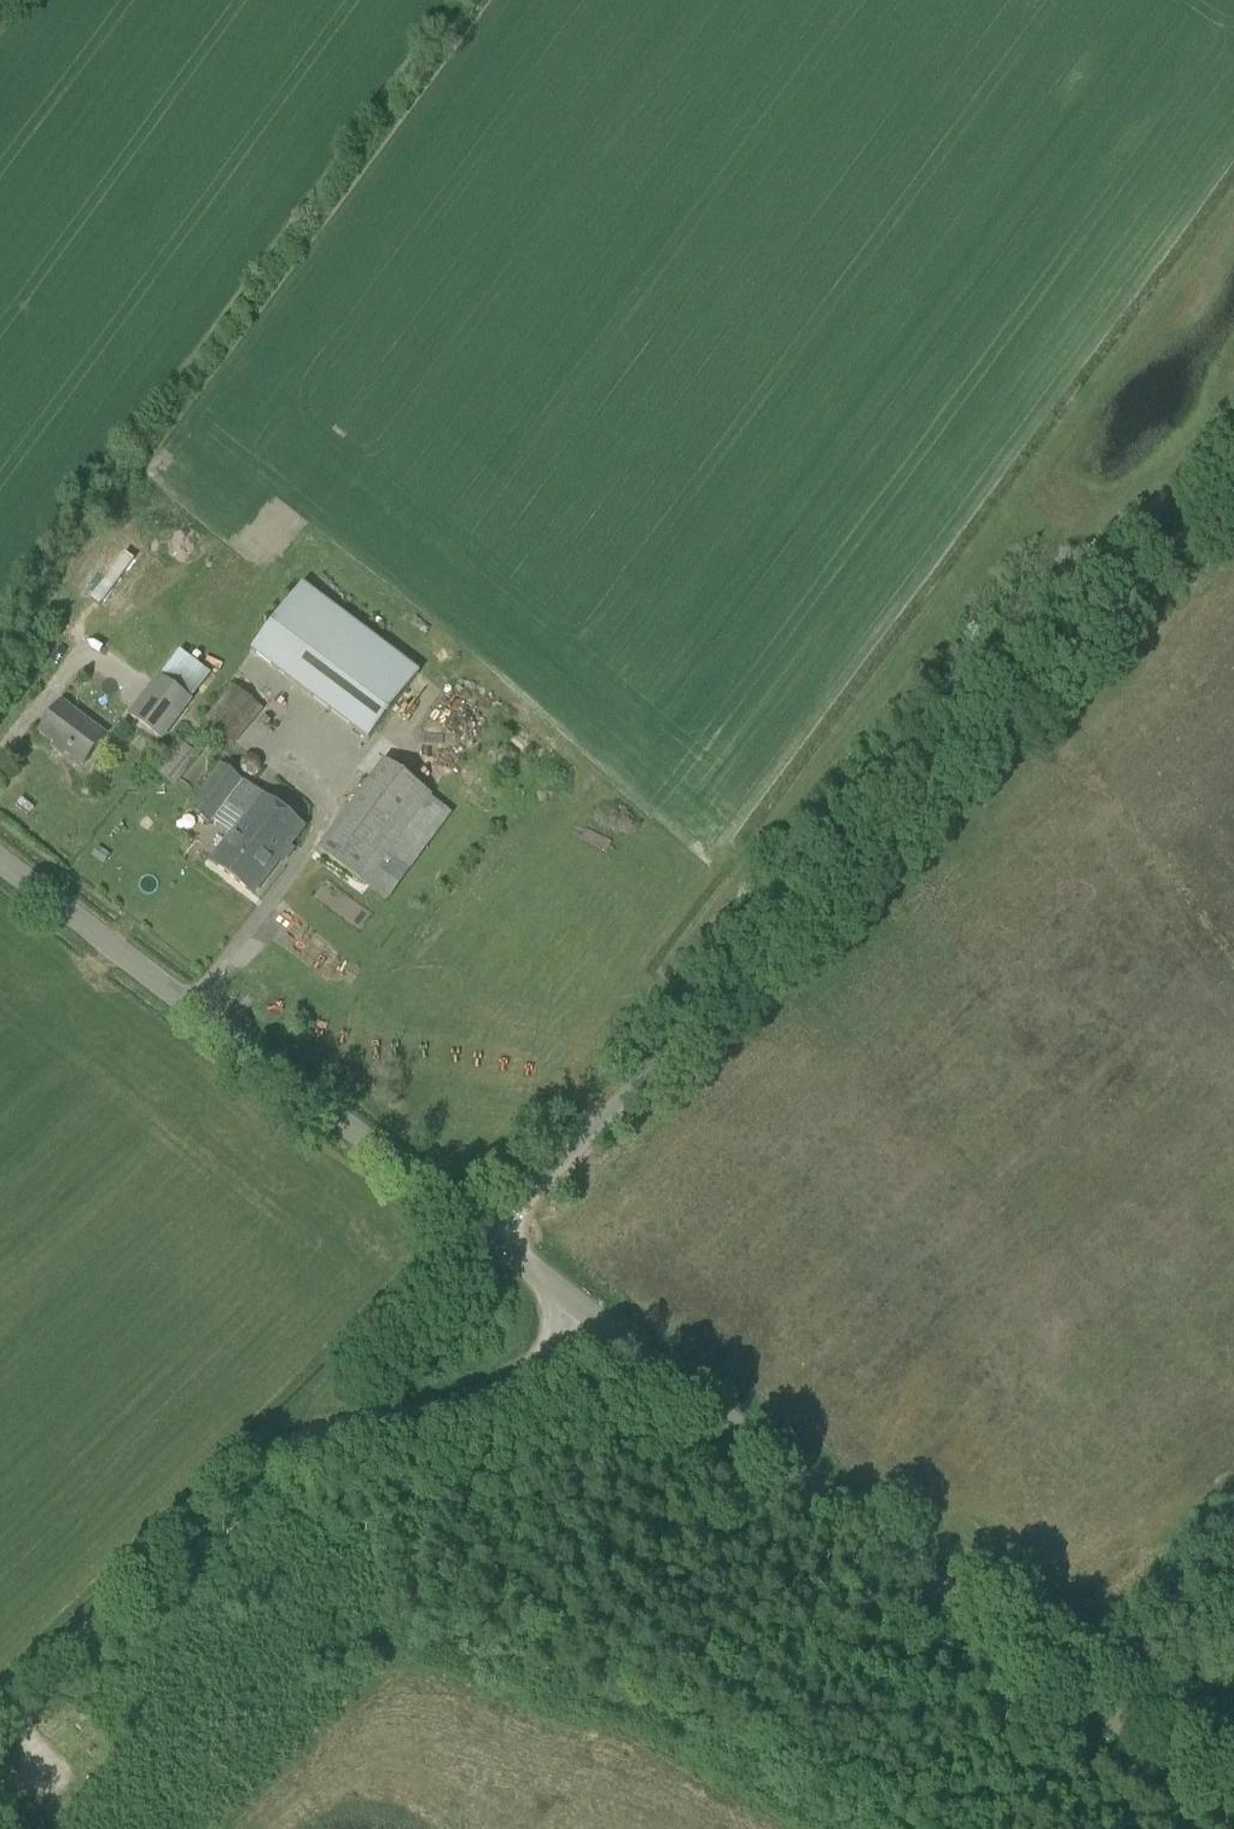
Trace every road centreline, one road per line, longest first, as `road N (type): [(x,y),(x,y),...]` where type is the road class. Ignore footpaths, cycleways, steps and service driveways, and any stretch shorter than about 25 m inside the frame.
road 1 (unclassified): [(489,1236),(1233,498)]
road 2 (tertiary): [(1233,1800),(589,1312)]
road 3 (unclassified): [(0,1720),(255,1468),(312,1436),(495,1399),(589,1312)]
road 4 (tertiary): [(489,1236),(0,871)]
road 5 (tertiary): [(589,1312),(489,1236)]

